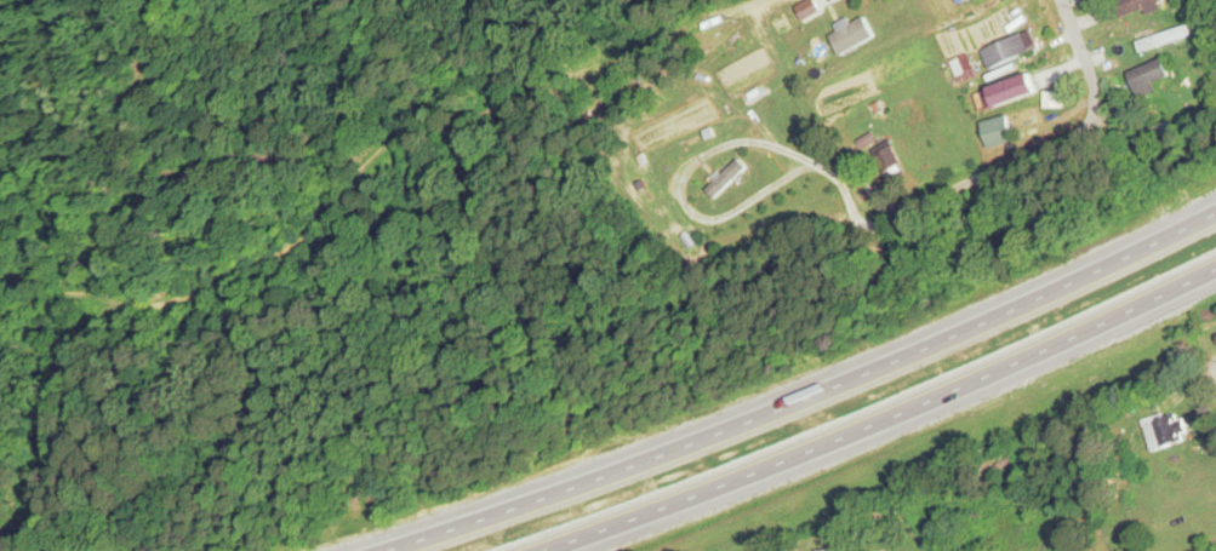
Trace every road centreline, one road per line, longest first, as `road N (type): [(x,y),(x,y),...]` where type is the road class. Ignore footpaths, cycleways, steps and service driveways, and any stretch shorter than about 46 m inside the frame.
road 1 (motorway): [(1215,215),(827,388),(383,550)]
road 2 (track): [(758,0),(483,116),(404,132),(299,236),(255,269),(147,306),(48,298),(0,322)]
road 3 (motorway): [(557,550),(869,430),(1215,274)]
road 4 (residential): [(1064,0),(1100,96),(1087,132),(892,216)]

